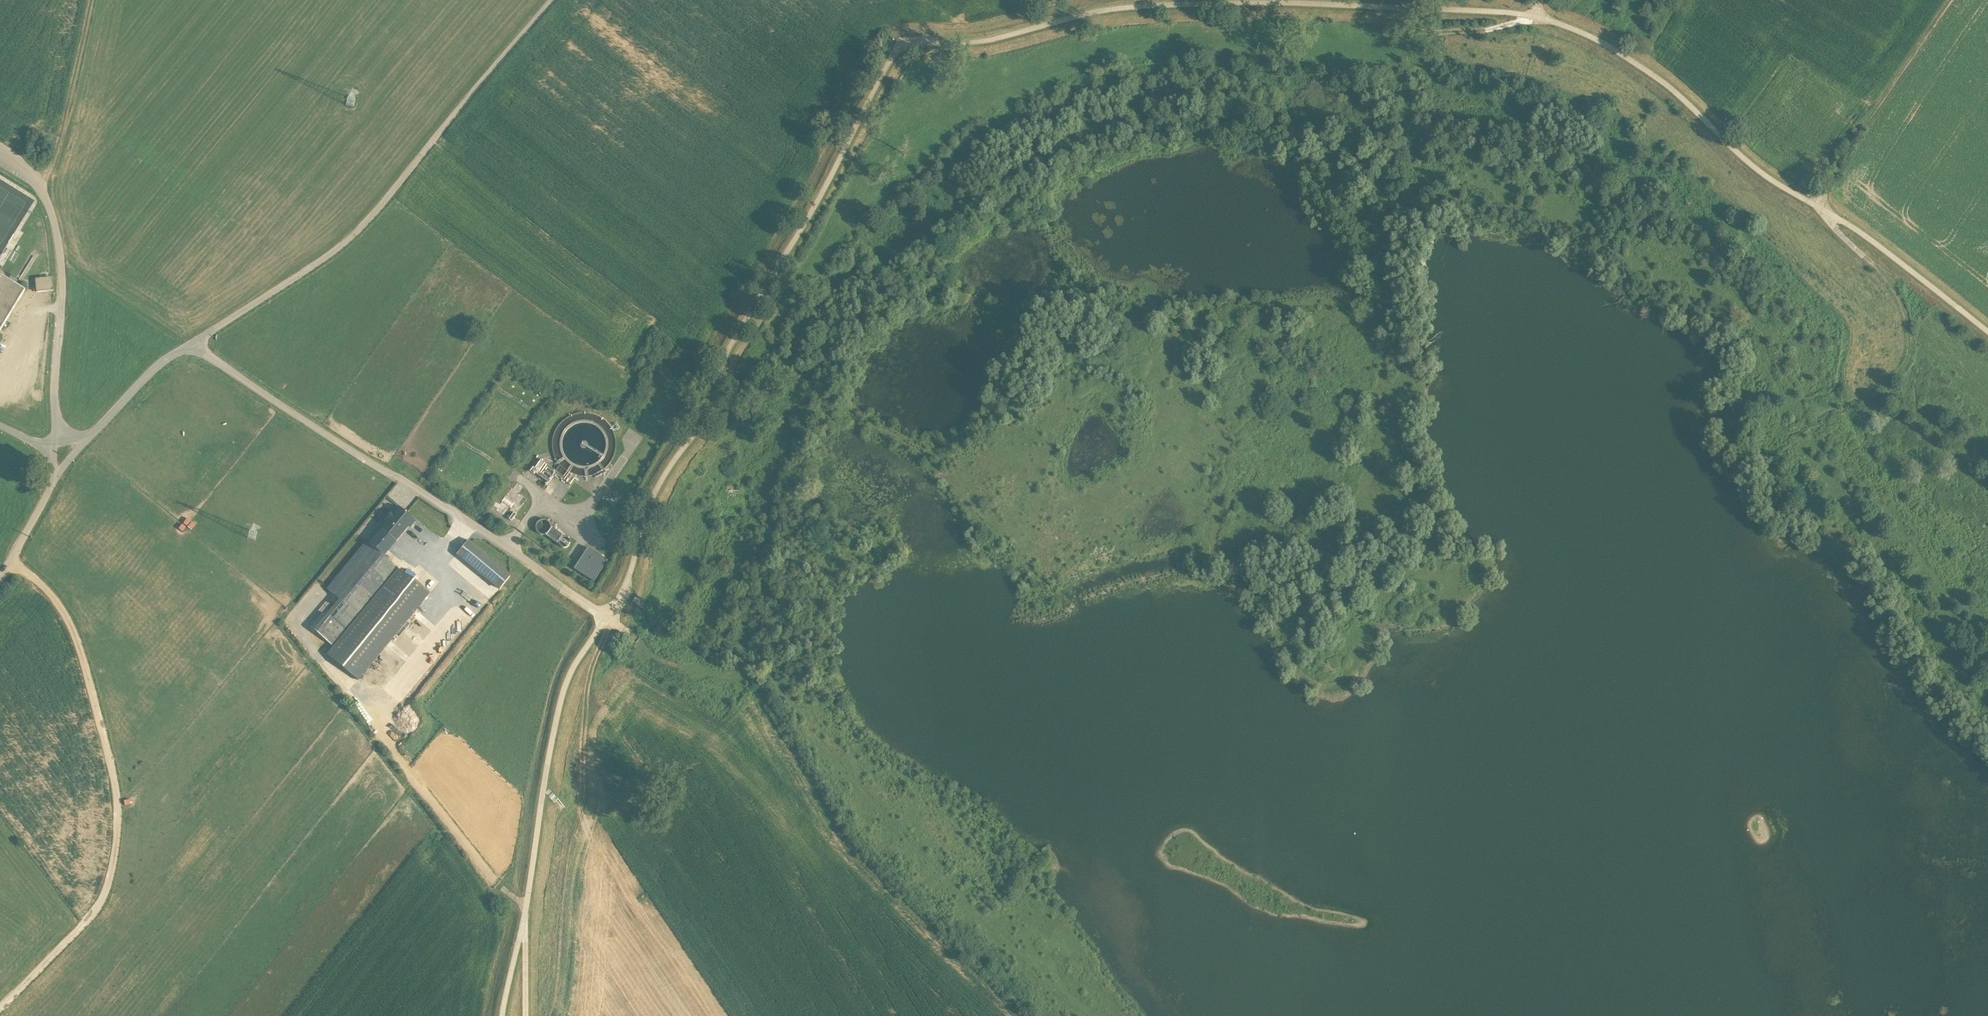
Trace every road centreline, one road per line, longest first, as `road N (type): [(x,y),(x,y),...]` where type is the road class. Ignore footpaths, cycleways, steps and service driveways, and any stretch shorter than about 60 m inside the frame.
road 1 (unclassified): [(630,638),(187,347)]
road 2 (track): [(12,560),(41,580),(69,620),(119,820),(100,904),(0,1007)]
road 3 (unclassified): [(552,0),(356,233),(187,347)]
road 4 (unclassified): [(0,149),(42,187),(54,215),(62,291),(52,442)]
road 5 (track): [(363,705),(477,862),(525,906)]
road 6 (track): [(1817,209),(1953,0)]
road 7 (track): [(1863,260),(1906,314),(1907,359),(1884,386),(1824,414),(1818,426)]
road 8 (track): [(42,187),(67,116),(92,0)]
road 9 (unclassified): [(90,438),(187,347)]

